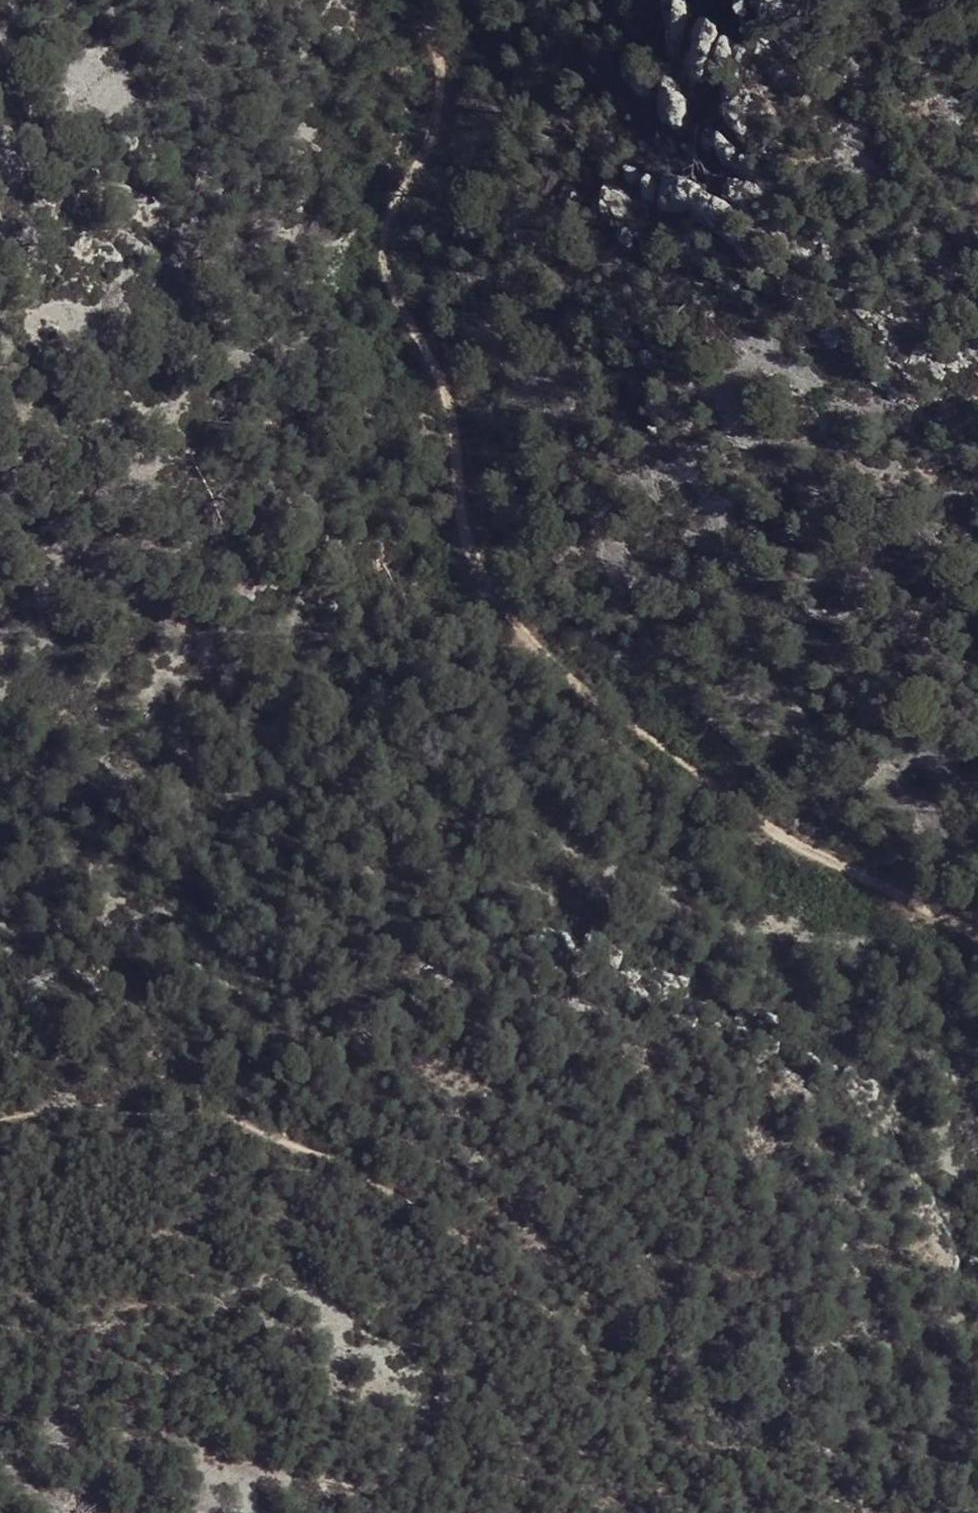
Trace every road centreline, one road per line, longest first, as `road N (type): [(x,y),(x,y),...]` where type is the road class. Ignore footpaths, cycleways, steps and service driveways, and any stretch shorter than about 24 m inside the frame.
road 1 (track): [(977,937),(801,840),(579,688),(431,565),(438,504),(428,409),(371,335),(325,254),(330,226),(401,144),(409,83),(389,0)]

